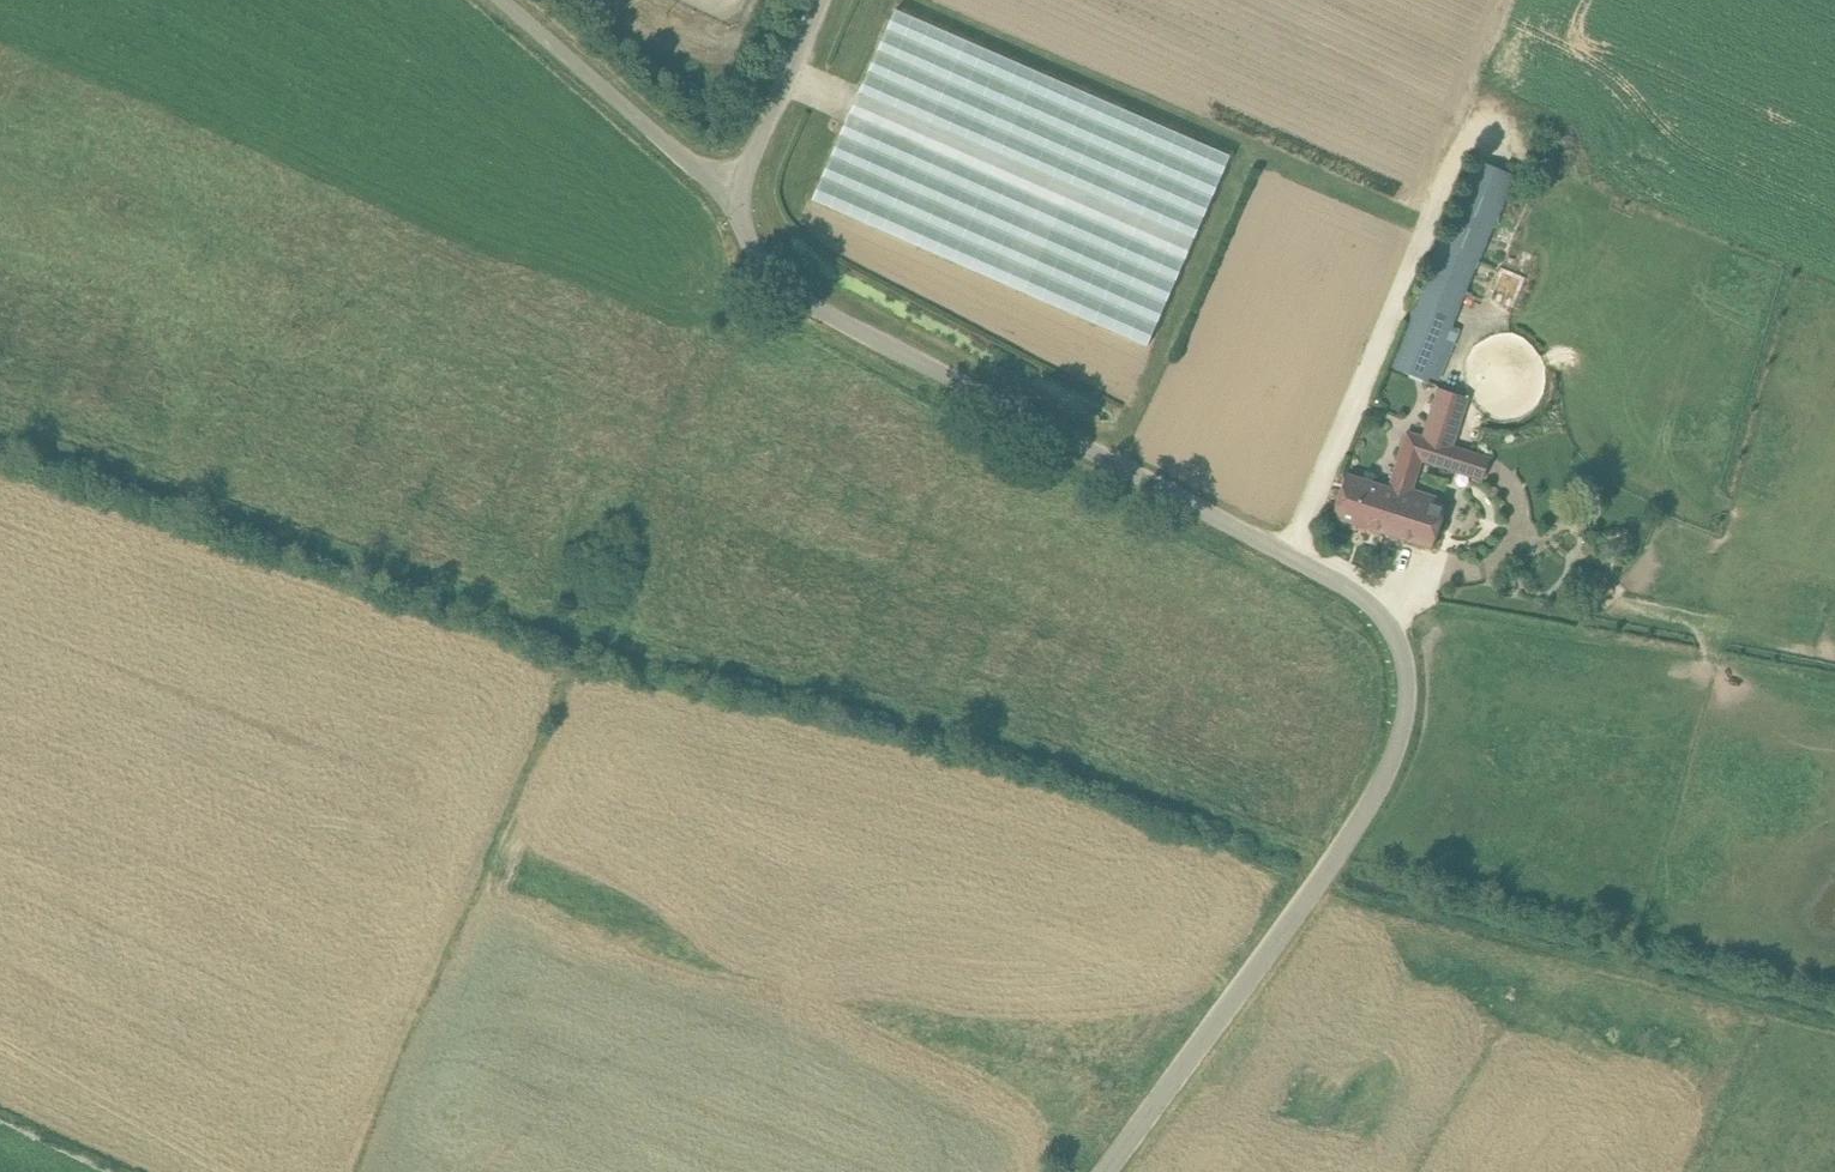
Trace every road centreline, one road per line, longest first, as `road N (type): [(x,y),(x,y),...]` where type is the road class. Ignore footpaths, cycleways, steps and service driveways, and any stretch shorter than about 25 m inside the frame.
road 1 (unclassified): [(1107,1171),(1381,787),(1407,702),(1396,652),(1381,620),(1355,596),(804,303),(754,258),(726,200)]
road 2 (track): [(1339,852),(897,714),(640,658),(0,426)]
road 3 (track): [(1319,882),(1834,1020)]
road 4 (unclassified): [(726,200),(497,0)]
road 5 (unclassified): [(726,200),(752,160),(823,0)]

